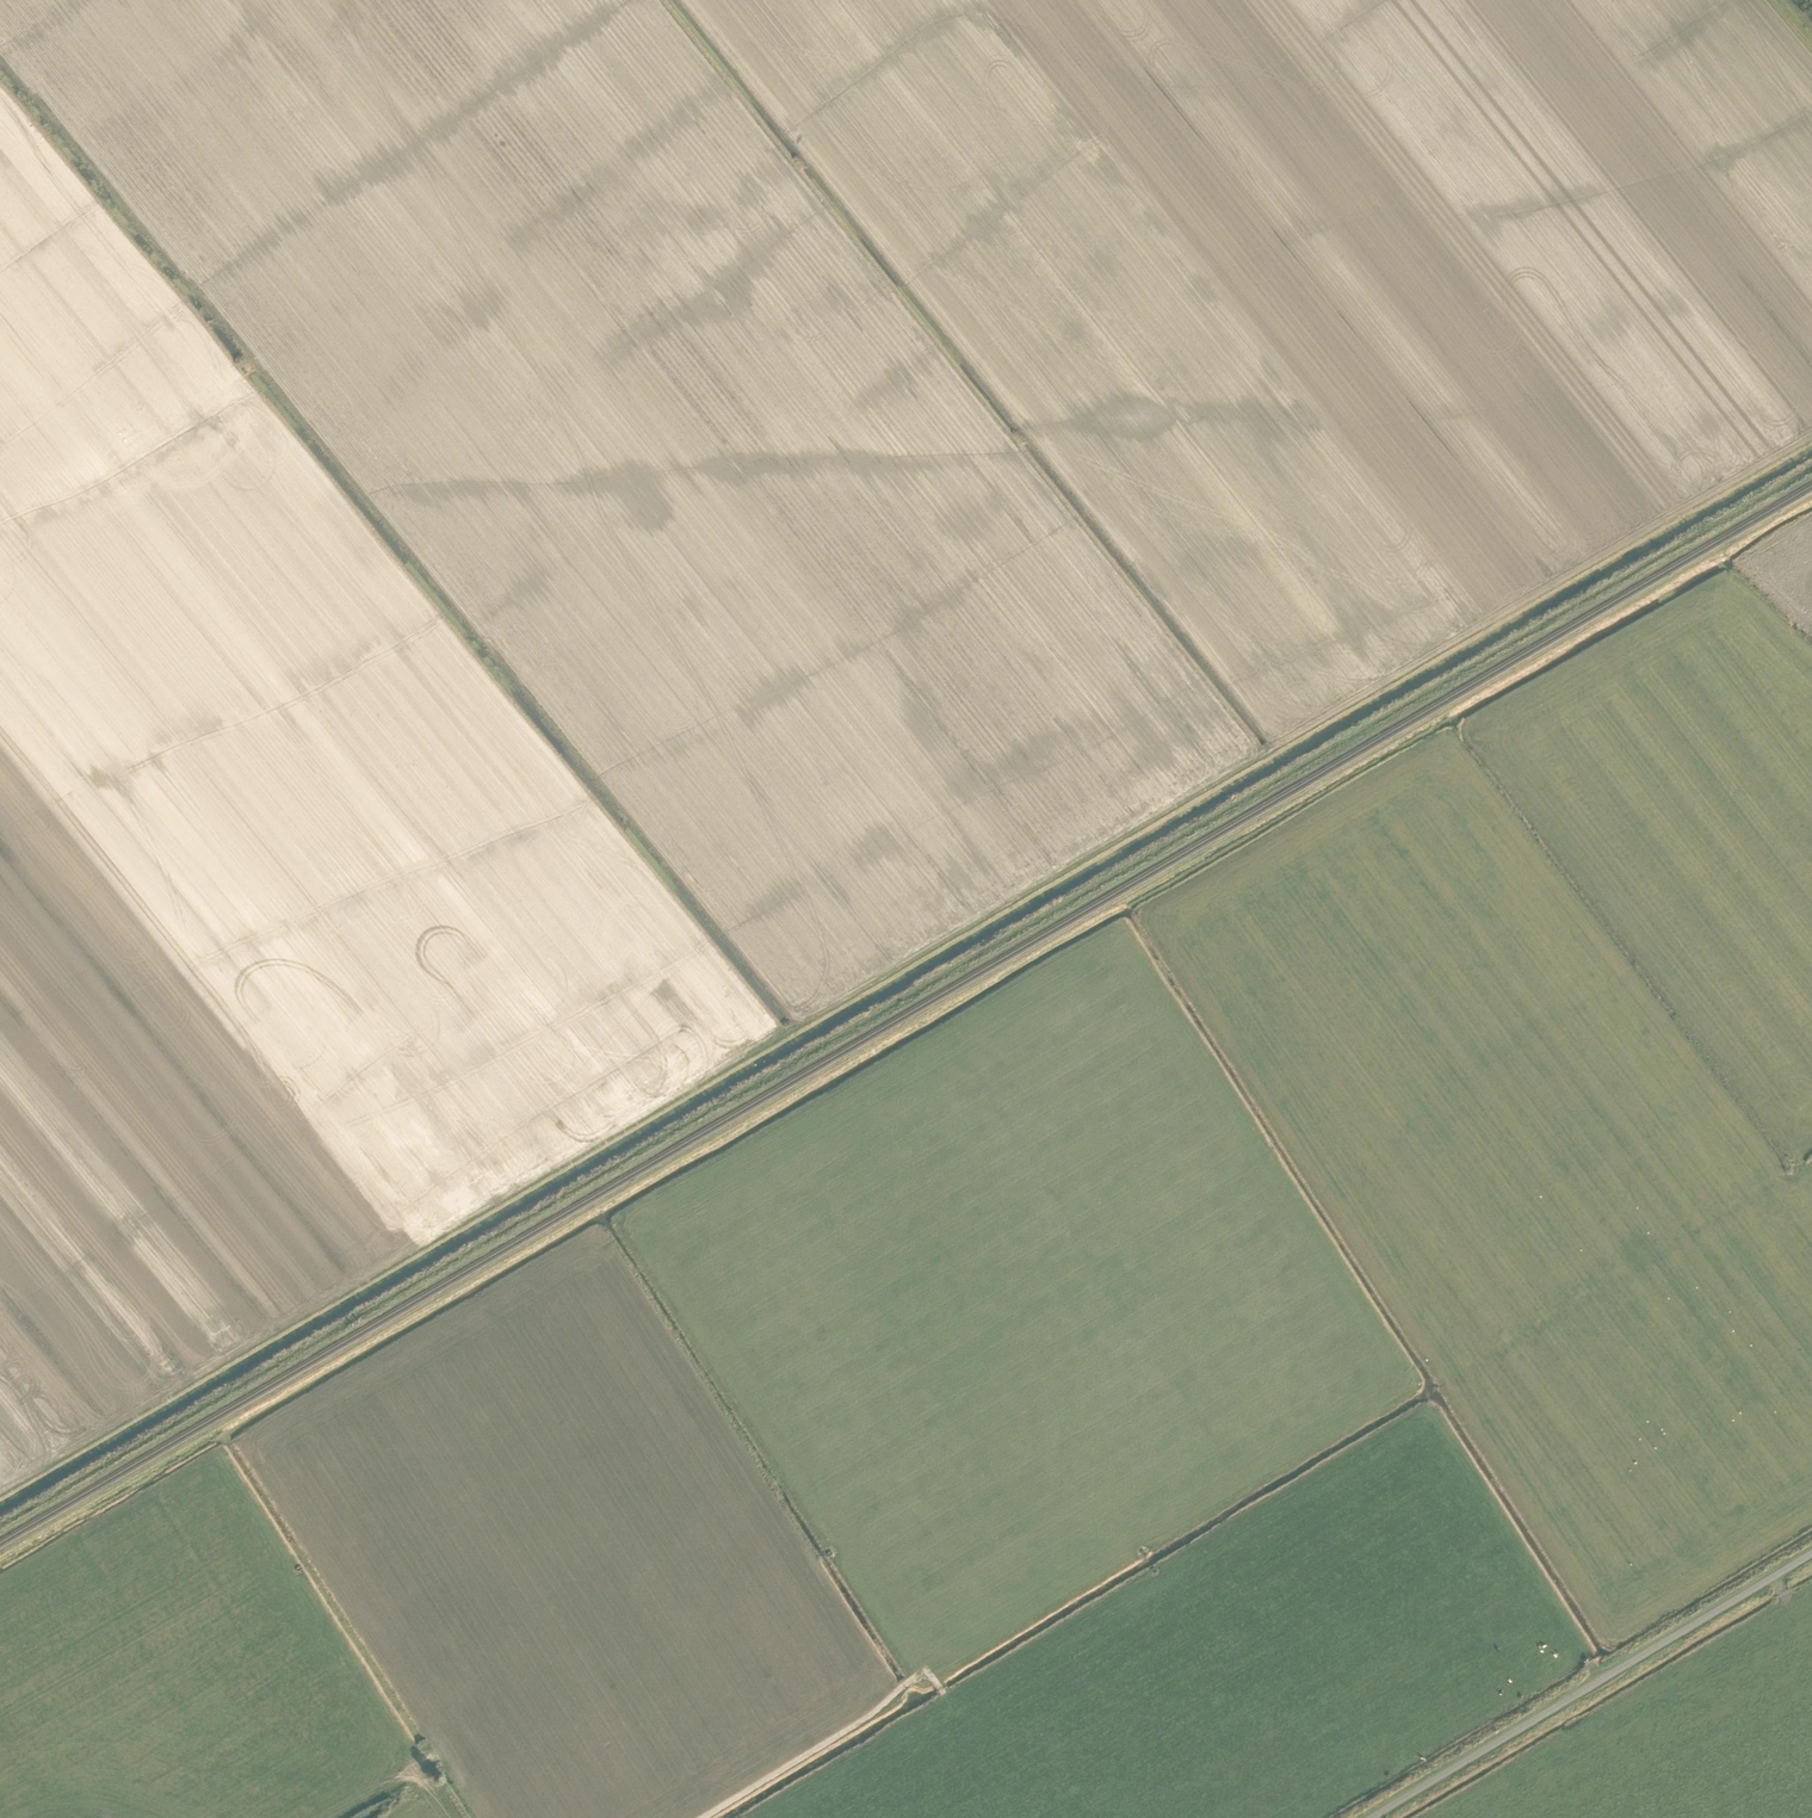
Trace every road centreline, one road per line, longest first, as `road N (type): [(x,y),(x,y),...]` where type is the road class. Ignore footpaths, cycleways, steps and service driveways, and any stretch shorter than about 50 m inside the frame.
road 1 (unclassified): [(1371,1817),(1811,1554)]
road 2 (track): [(702,1817),(875,1713),(925,1671),(943,1692)]

